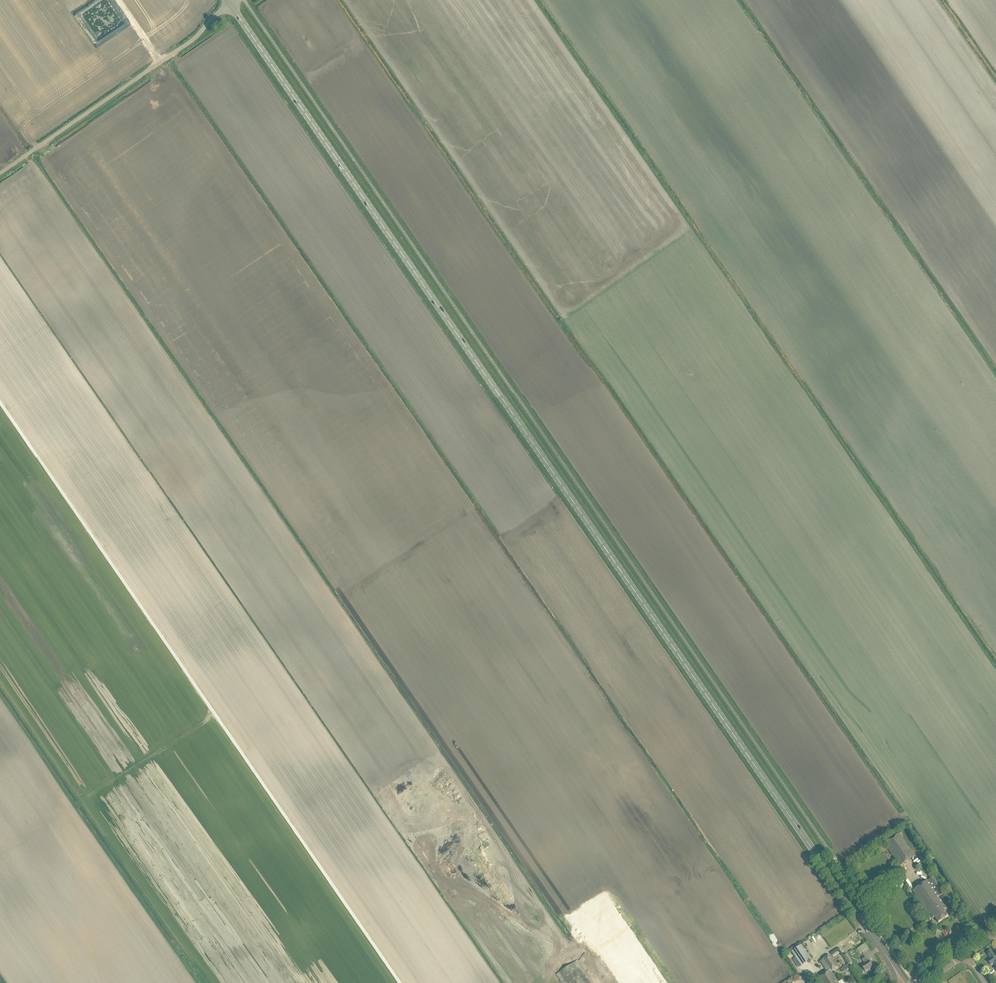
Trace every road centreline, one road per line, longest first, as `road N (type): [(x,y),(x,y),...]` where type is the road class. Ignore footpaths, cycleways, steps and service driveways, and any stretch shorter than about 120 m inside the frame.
road 1 (primary): [(886,955),(230,4)]
road 2 (track): [(397,982),(0,403)]
road 3 (unclassified): [(0,172),(230,4)]

